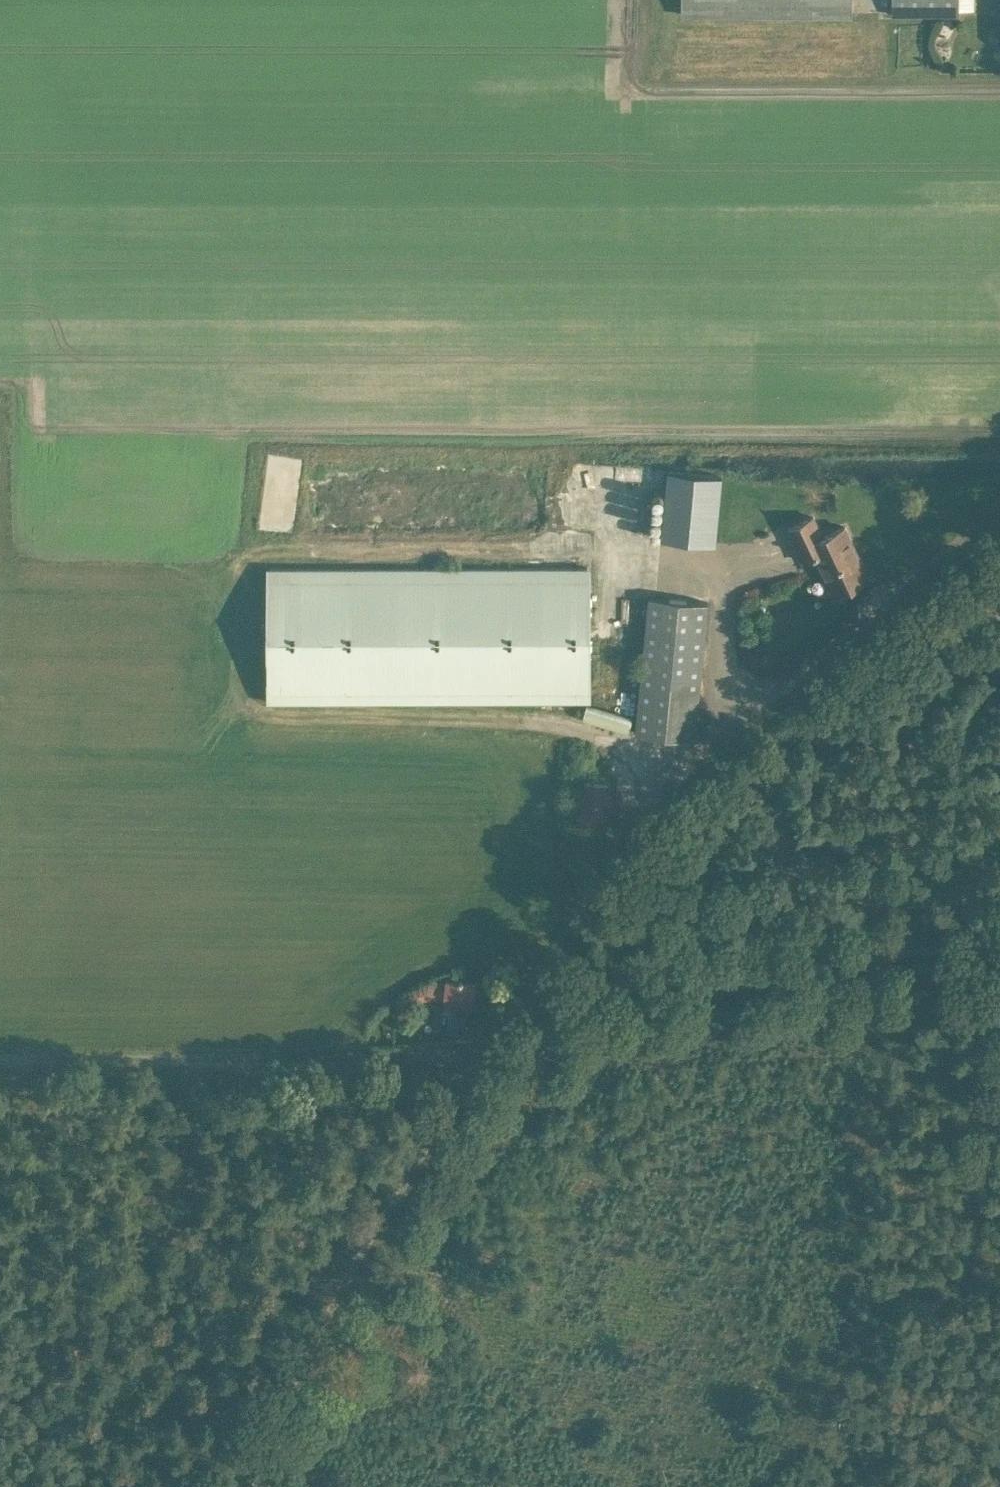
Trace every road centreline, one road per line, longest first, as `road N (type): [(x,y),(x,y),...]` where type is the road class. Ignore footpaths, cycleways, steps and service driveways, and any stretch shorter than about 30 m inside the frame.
road 1 (track): [(233,1486),(471,1068)]
road 2 (track): [(471,1068),(0,1062)]
road 3 (track): [(999,937),(573,986),(536,983)]
road 4 (unclassified): [(678,778),(999,510)]
road 5 (track): [(536,983),(617,838),(678,778)]

